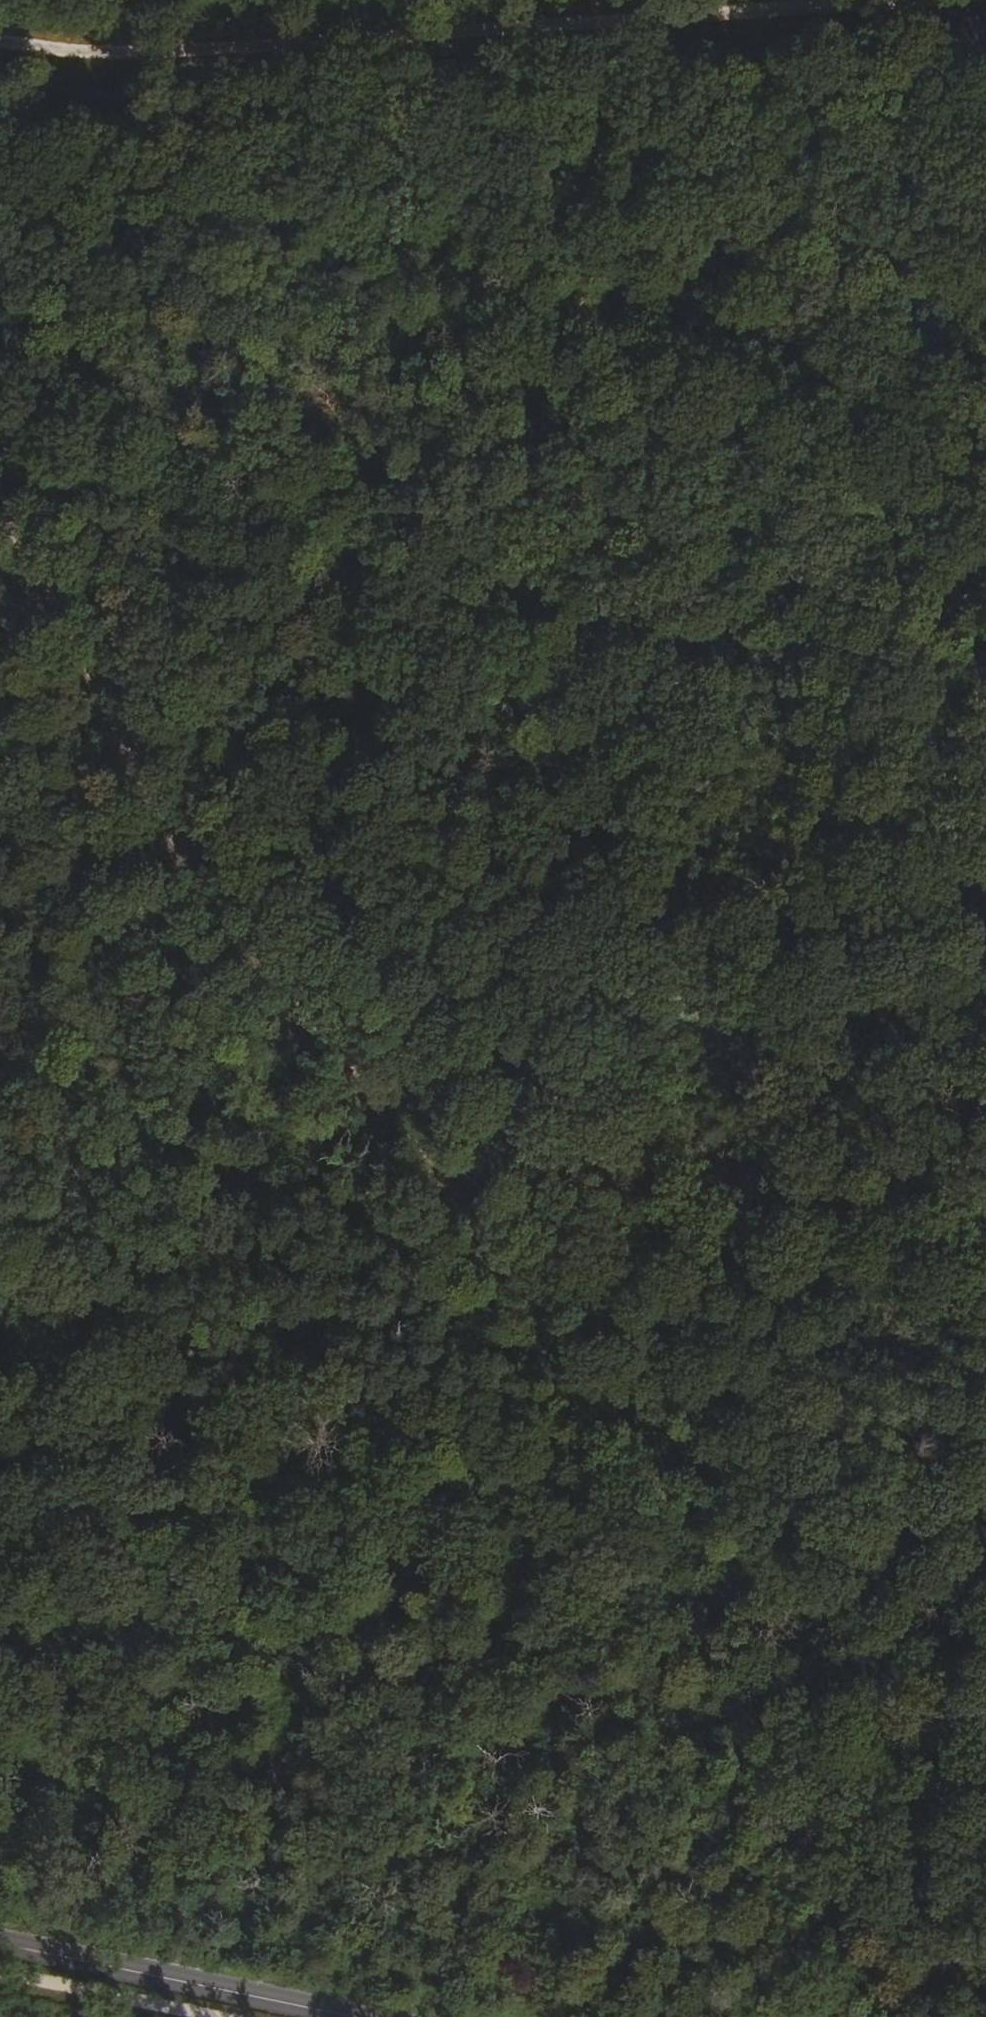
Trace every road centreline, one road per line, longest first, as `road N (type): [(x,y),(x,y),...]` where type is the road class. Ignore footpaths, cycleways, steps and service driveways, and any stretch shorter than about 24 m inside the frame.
road 1 (track): [(0,33),(113,52),(904,0)]
road 2 (tertiary): [(0,1944),(351,2016)]

